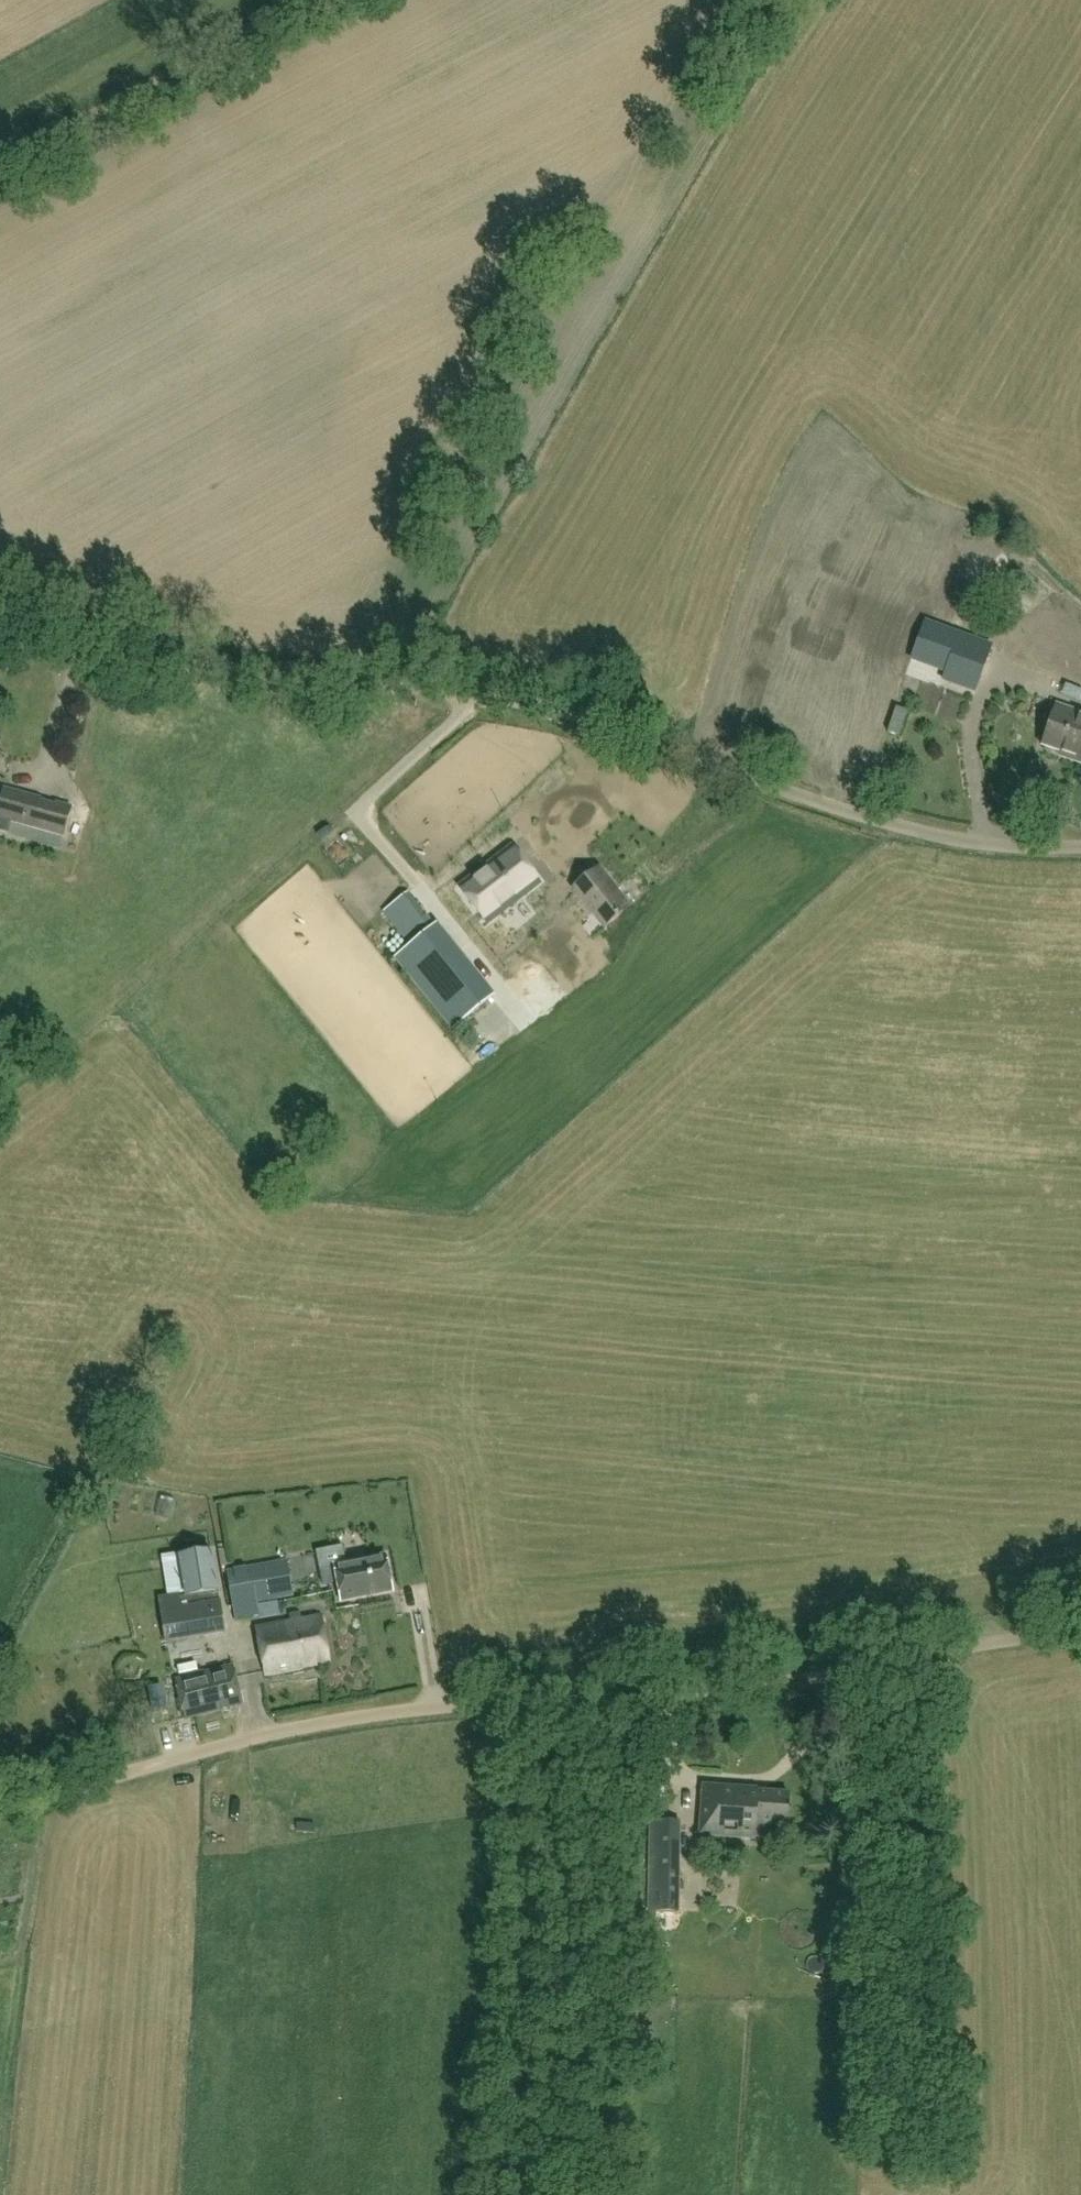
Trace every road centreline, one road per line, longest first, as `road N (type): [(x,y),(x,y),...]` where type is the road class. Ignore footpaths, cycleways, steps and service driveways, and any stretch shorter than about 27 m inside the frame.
road 1 (unclassified): [(1080,847),(995,844),(849,812),(546,711),(81,636),(0,608)]
road 2 (unclassified): [(0,1807),(339,1720),(767,1683),(1080,1629)]
road 3 (track): [(0,170),(322,0)]

